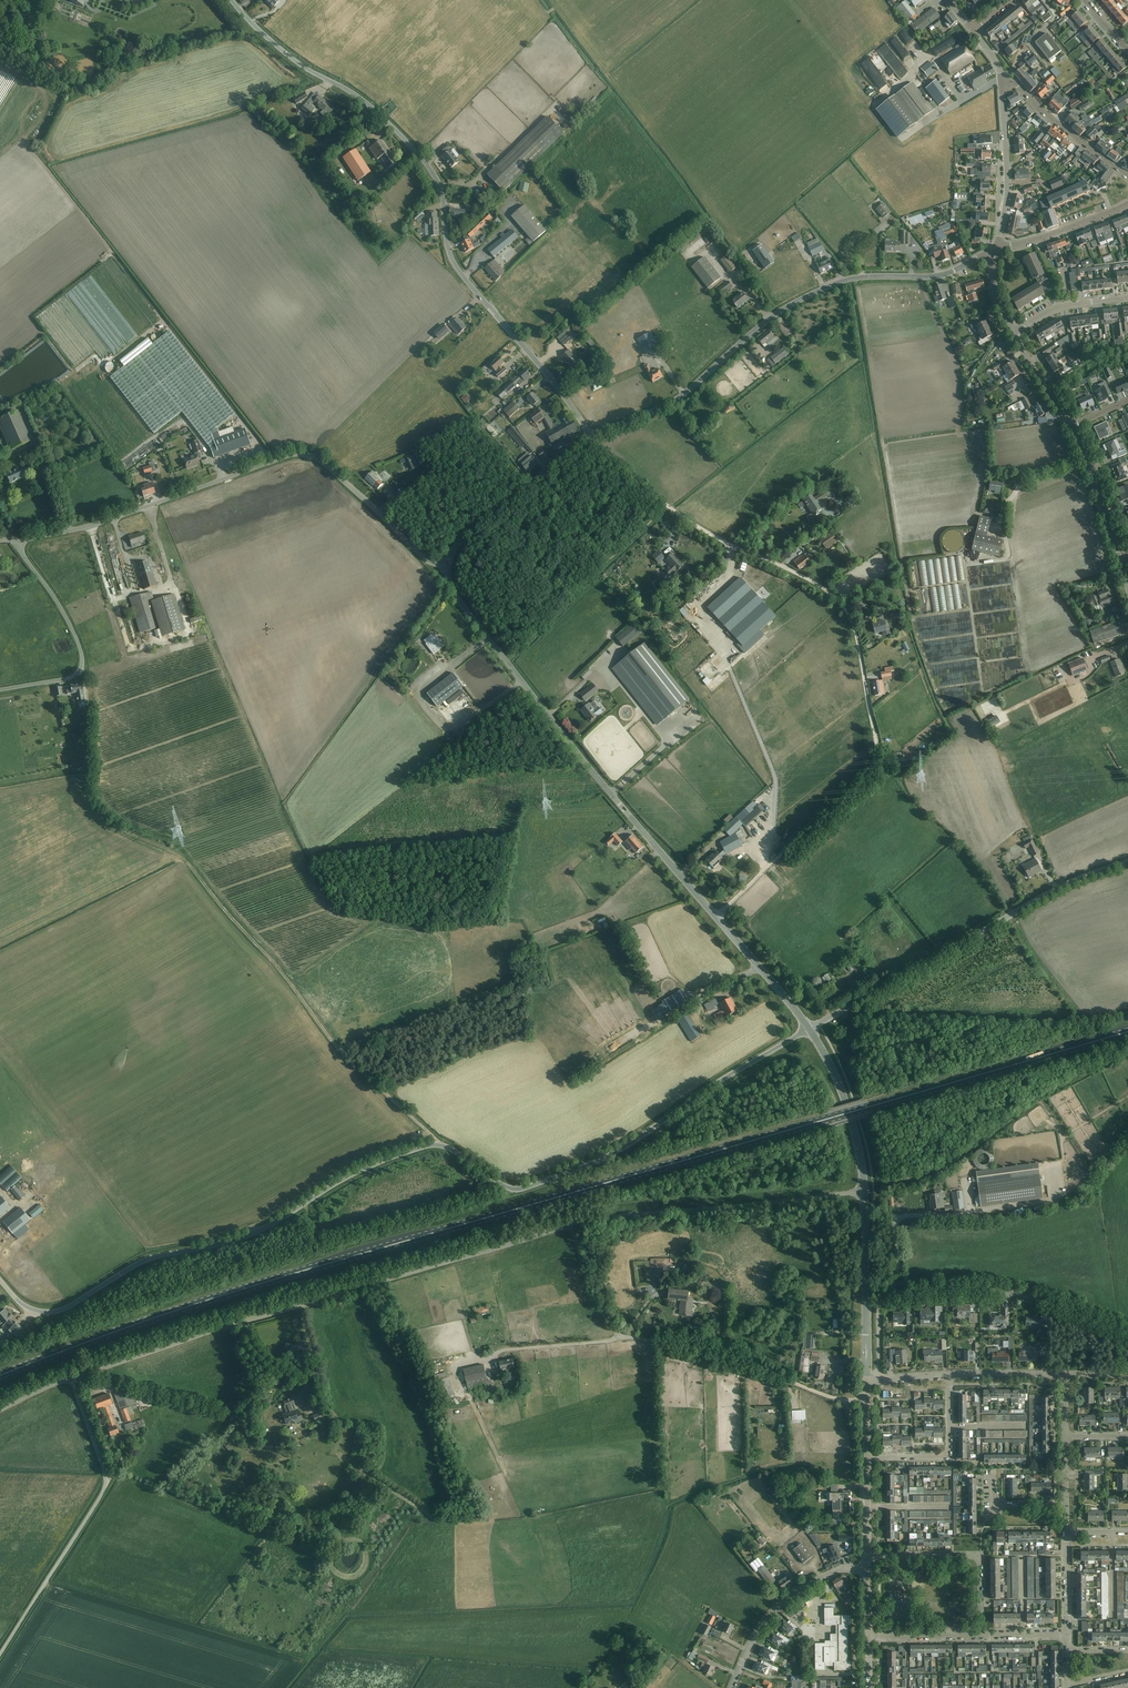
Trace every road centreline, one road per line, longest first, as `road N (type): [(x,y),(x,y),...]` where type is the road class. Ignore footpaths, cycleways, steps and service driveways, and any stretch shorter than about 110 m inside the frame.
road 1 (primary): [(0,1376),(247,1288),(1119,1034)]
road 2 (unclassified): [(809,1029),(622,1148),(527,1188),(507,1187),(431,1145),(362,1170),(247,1236),(142,1262),(61,1310),(27,1308),(0,1280)]
road 3 (unclassified): [(592,437),(706,533),(822,587),(854,628),(875,761),(716,918)]
road 4 (track): [(438,1145),(341,1051),(186,861),(94,808),(82,667)]
road 5 (unclassified): [(592,437),(458,269),(440,189),(426,163),(362,99),(296,62),(232,0)]
road 6 (unclassified): [(71,1379),(571,1224)]
road 7 (unclassified): [(448,567),(422,557),(324,465),(300,454),(16,545)]
road 8 (tertiary): [(592,437),(678,398),(772,317),(823,289),(868,277),(940,276),(996,250)]
road 9 (tertiary): [(716,918),(538,703),(452,590),(448,567)]
road 10 (unclassified): [(809,1029),(1075,881),(1127,863)]
road 11 (residential): [(878,1381),(878,1307),(890,1298),(1007,1293),(1127,1336)]
road 12 (unclassified): [(0,1653),(105,1486),(71,1379)]
road 13 (unclassified): [(571,1224),(865,1193)]
road 14 (unclassified): [(0,690),(70,678),(82,662),(62,609),(16,545)]
road 15 (track): [(838,1399),(769,1371),(648,1341)]
road 16 (tertiary): [(448,567),(468,534),(592,437)]
road 17 (unclassified): [(730,1687),(773,1611),(837,1570),(866,1568)]
road 18 (unclassified): [(982,1636),(979,1558),(868,1557)]
road 19 (tertiary): [(866,1381),(865,1193)]
road 20 (tertiary): [(865,1193),(851,1118),(809,1029)]
road 21 (tertiary): [(996,250),(1007,199),(1002,83)]
road 22 (residential): [(867,1457),(944,1456),(949,1375)]
road 23 (residential): [(1127,176),(1020,87),(1002,83)]
road 24 (unclassified): [(648,1341),(620,1337),(601,1312),(571,1224)]
road 25 (tertiary): [(809,1029),(716,918)]
road 26 (tertiary): [(1119,562),(1069,428)]
road 27 (tertiary): [(996,250),(1127,203)]
road 28 (residential): [(1012,334),(1060,307),(1127,297)]

